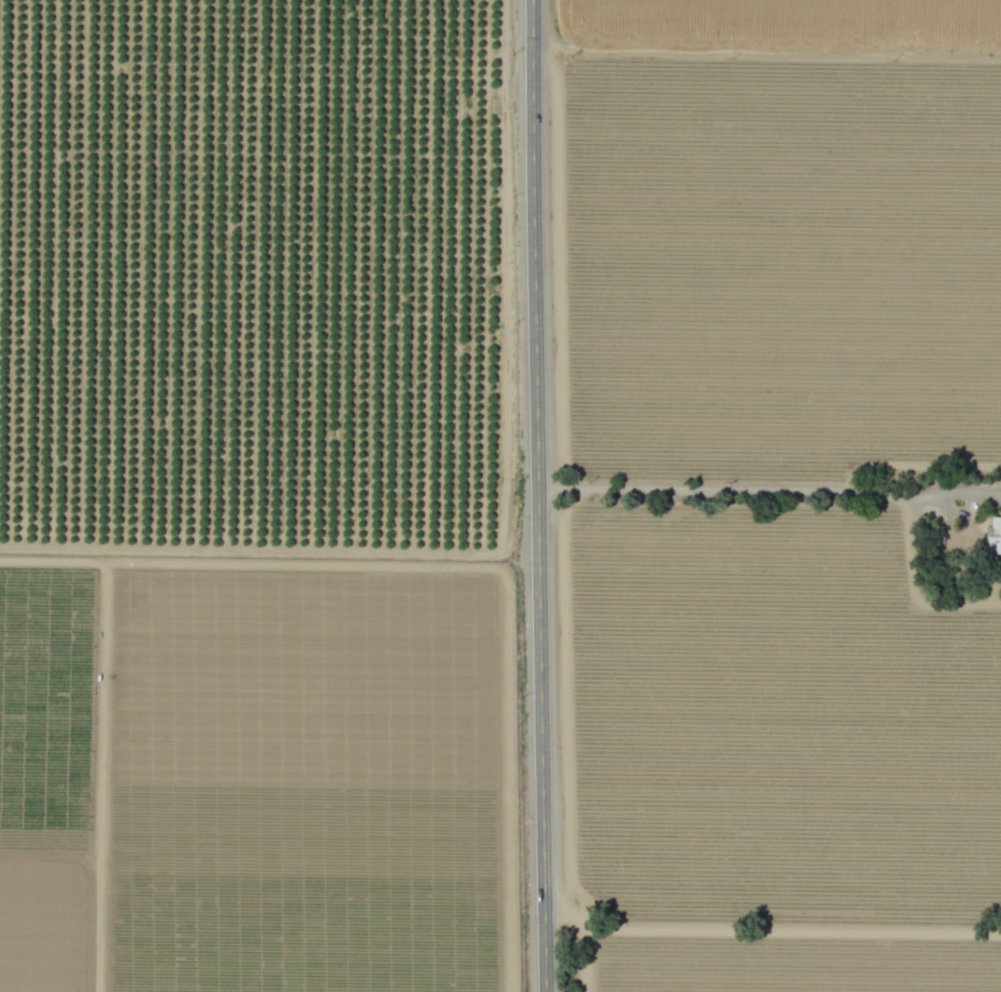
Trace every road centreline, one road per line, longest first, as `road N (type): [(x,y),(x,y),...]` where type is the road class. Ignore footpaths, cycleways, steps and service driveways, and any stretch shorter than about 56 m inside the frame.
road 1 (secondary): [(540,0),(543,991)]
road 2 (residential): [(1000,933),(542,927)]

